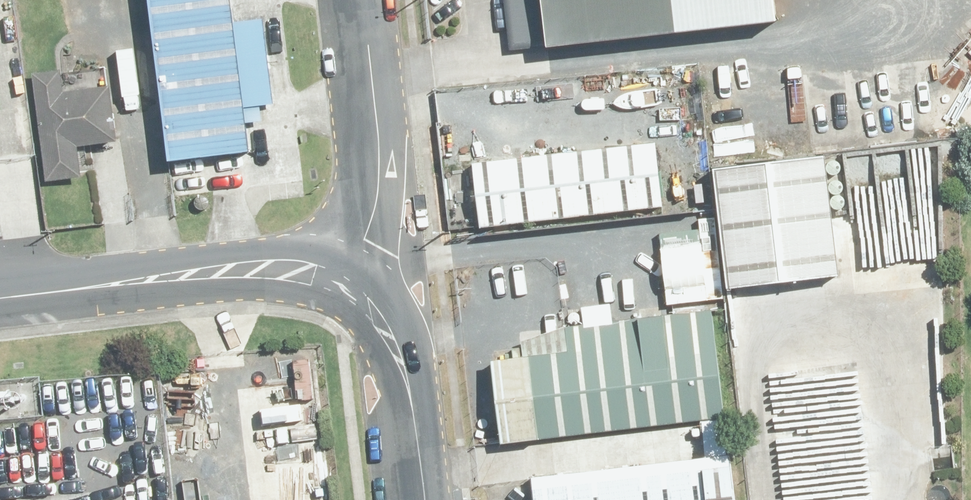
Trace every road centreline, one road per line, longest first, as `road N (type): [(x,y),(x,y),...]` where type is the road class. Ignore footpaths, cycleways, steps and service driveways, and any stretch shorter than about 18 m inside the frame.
road 1 (tertiary): [(0,299),(386,252)]
road 2 (unclassified): [(358,0),(386,252)]
road 3 (tertiary): [(386,252),(415,499)]

